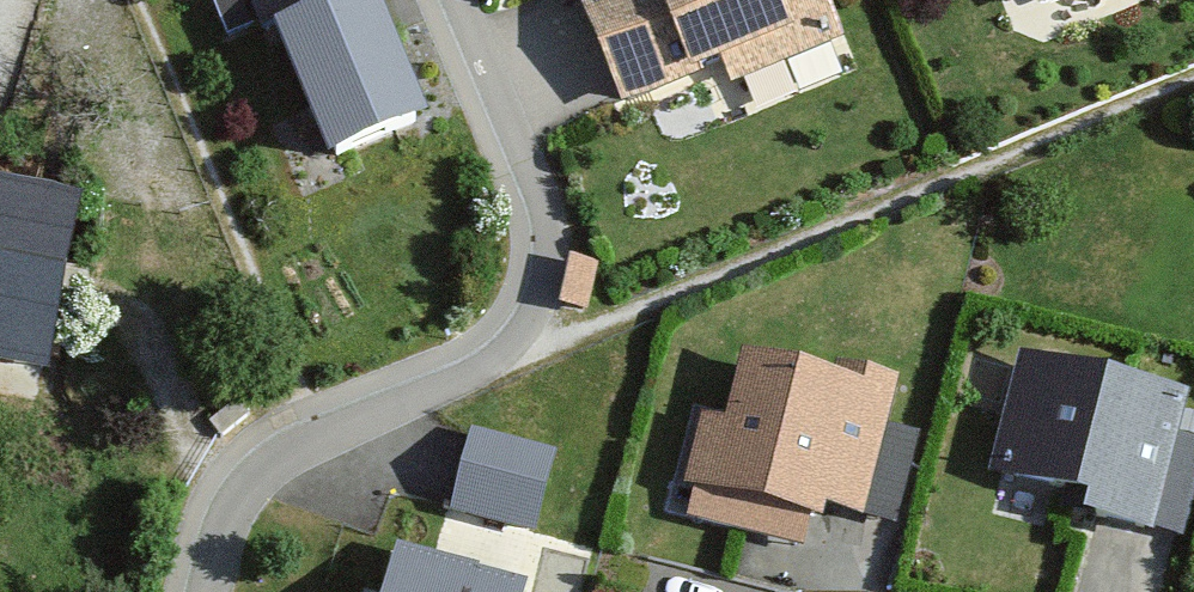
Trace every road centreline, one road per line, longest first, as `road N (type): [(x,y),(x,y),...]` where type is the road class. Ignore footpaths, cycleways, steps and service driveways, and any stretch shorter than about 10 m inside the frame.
road 1 (residential): [(208,591),(233,506),(262,475),(291,453),(498,362),(533,316),(551,255),(550,214),(461,0)]

